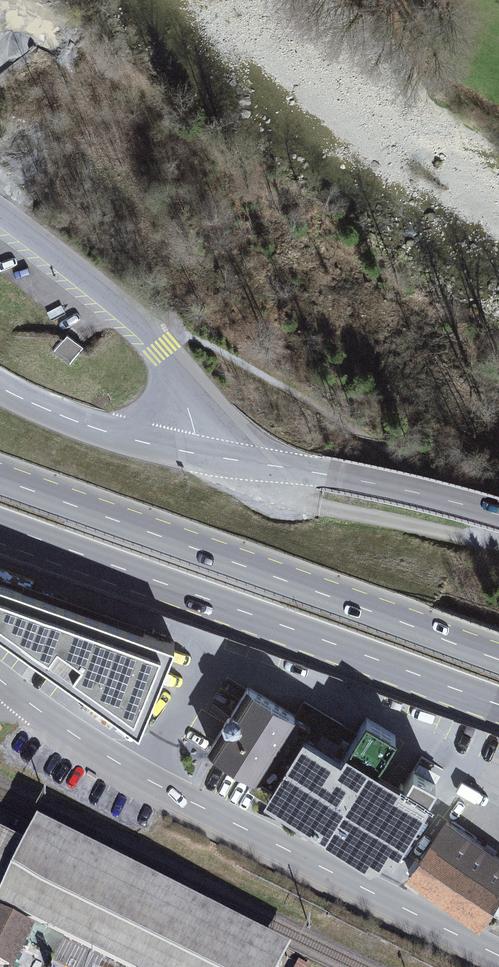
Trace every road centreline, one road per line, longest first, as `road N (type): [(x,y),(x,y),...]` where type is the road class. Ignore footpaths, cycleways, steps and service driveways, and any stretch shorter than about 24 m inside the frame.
road 1 (residential): [(0,680),(148,780),(498,956)]
road 2 (primary): [(0,529),(498,707)]
road 3 (primary): [(498,654),(0,476)]
road 4 (residential): [(0,212),(162,348),(194,410),(201,455)]
road 5 (unclassified): [(201,455),(366,482),(498,515)]
road 6 (track): [(498,543),(290,497),(256,463)]
road 7 (unclassified): [(201,455),(96,429),(0,386)]

